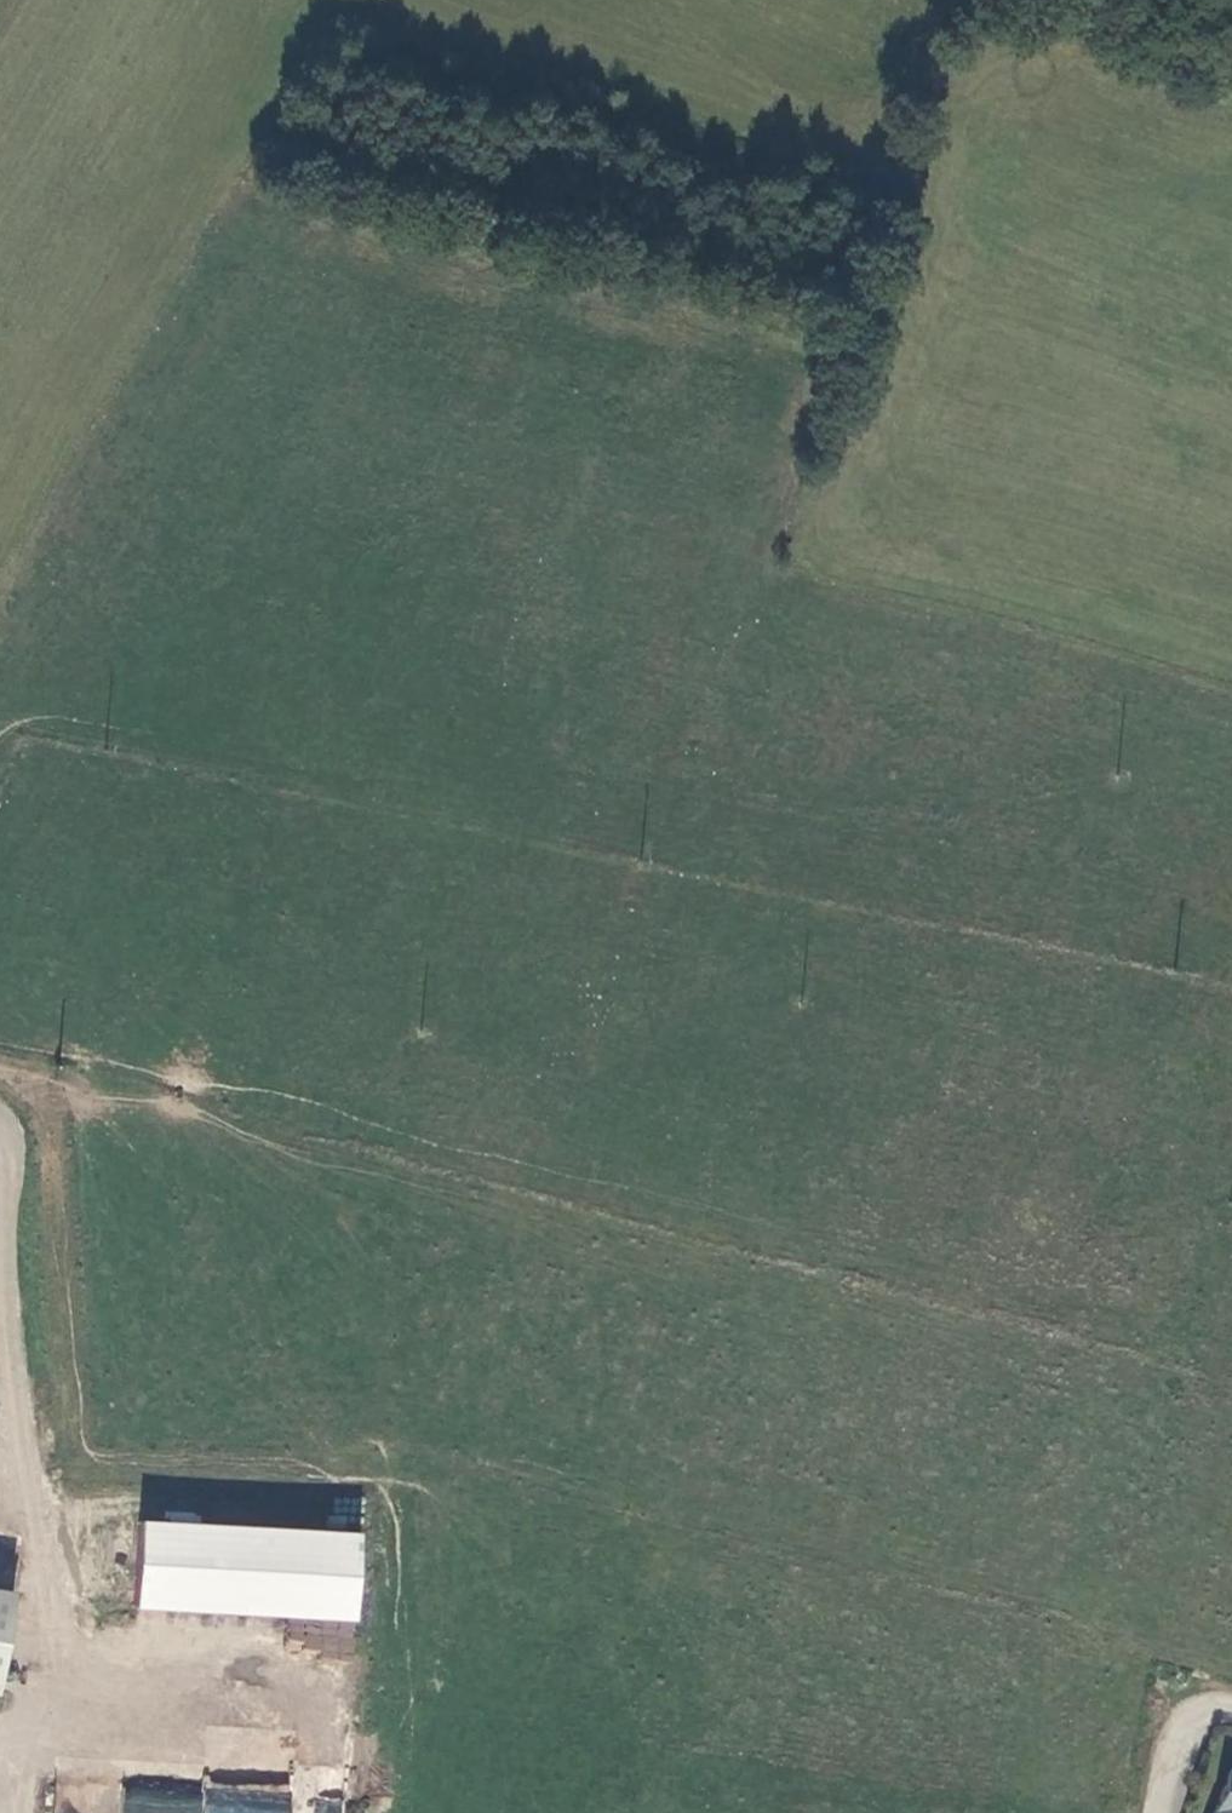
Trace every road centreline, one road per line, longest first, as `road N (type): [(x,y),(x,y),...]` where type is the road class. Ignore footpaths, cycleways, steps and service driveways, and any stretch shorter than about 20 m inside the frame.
road 1 (unclassified): [(1160,1812),(1182,1740),(1207,1722),(1231,1719)]

